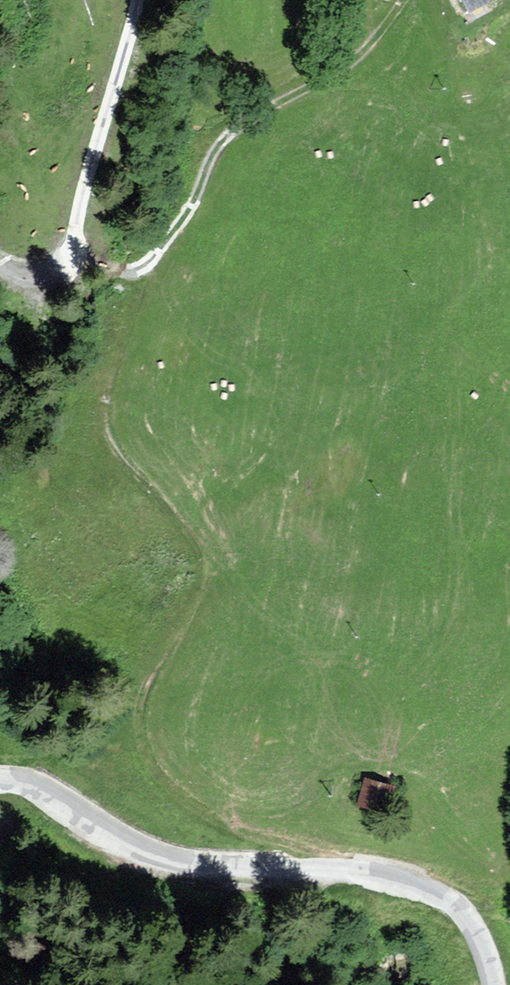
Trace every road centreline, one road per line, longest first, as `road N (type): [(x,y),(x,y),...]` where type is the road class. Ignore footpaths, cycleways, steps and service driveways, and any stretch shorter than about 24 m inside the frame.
road 1 (track): [(358,873),(300,843),(189,807),(160,778),(138,735),(145,685),(209,592),(210,560),(116,447),(105,404),(177,229),(239,125),(374,45),(404,0)]
road 2 (unclassified): [(495,984),(481,938),(462,910),(431,891),(358,873),(192,864),(124,836),(38,785),(0,781)]
road 3 (track): [(0,274),(40,284),(68,274),(140,0)]

